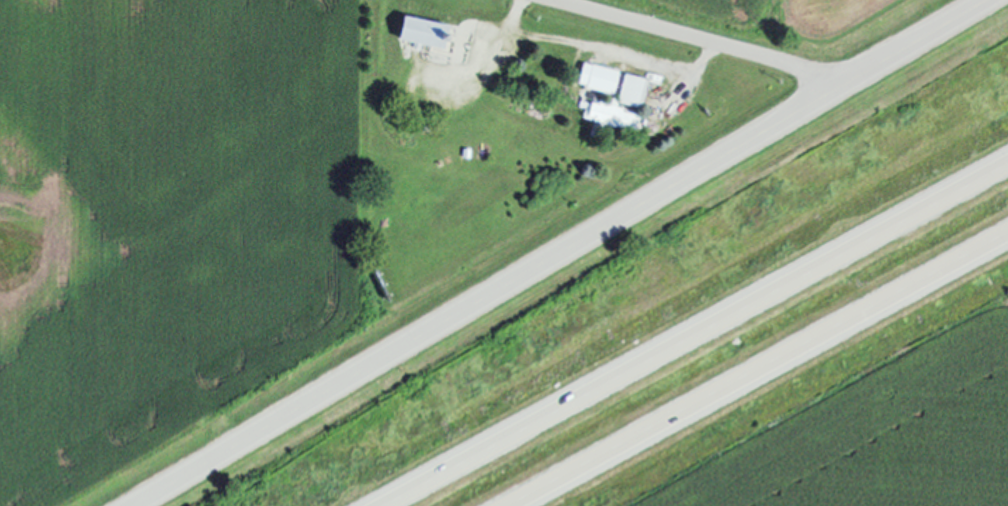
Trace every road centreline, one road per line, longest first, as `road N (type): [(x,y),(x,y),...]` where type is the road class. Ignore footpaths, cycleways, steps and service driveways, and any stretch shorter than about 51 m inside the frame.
road 1 (tertiary): [(138,505),(992,0)]
road 2 (trunk): [(1007,164),(387,505)]
road 3 (trunk): [(519,505),(1007,236)]
road 4 (residential): [(556,0),(809,69),(829,95)]

